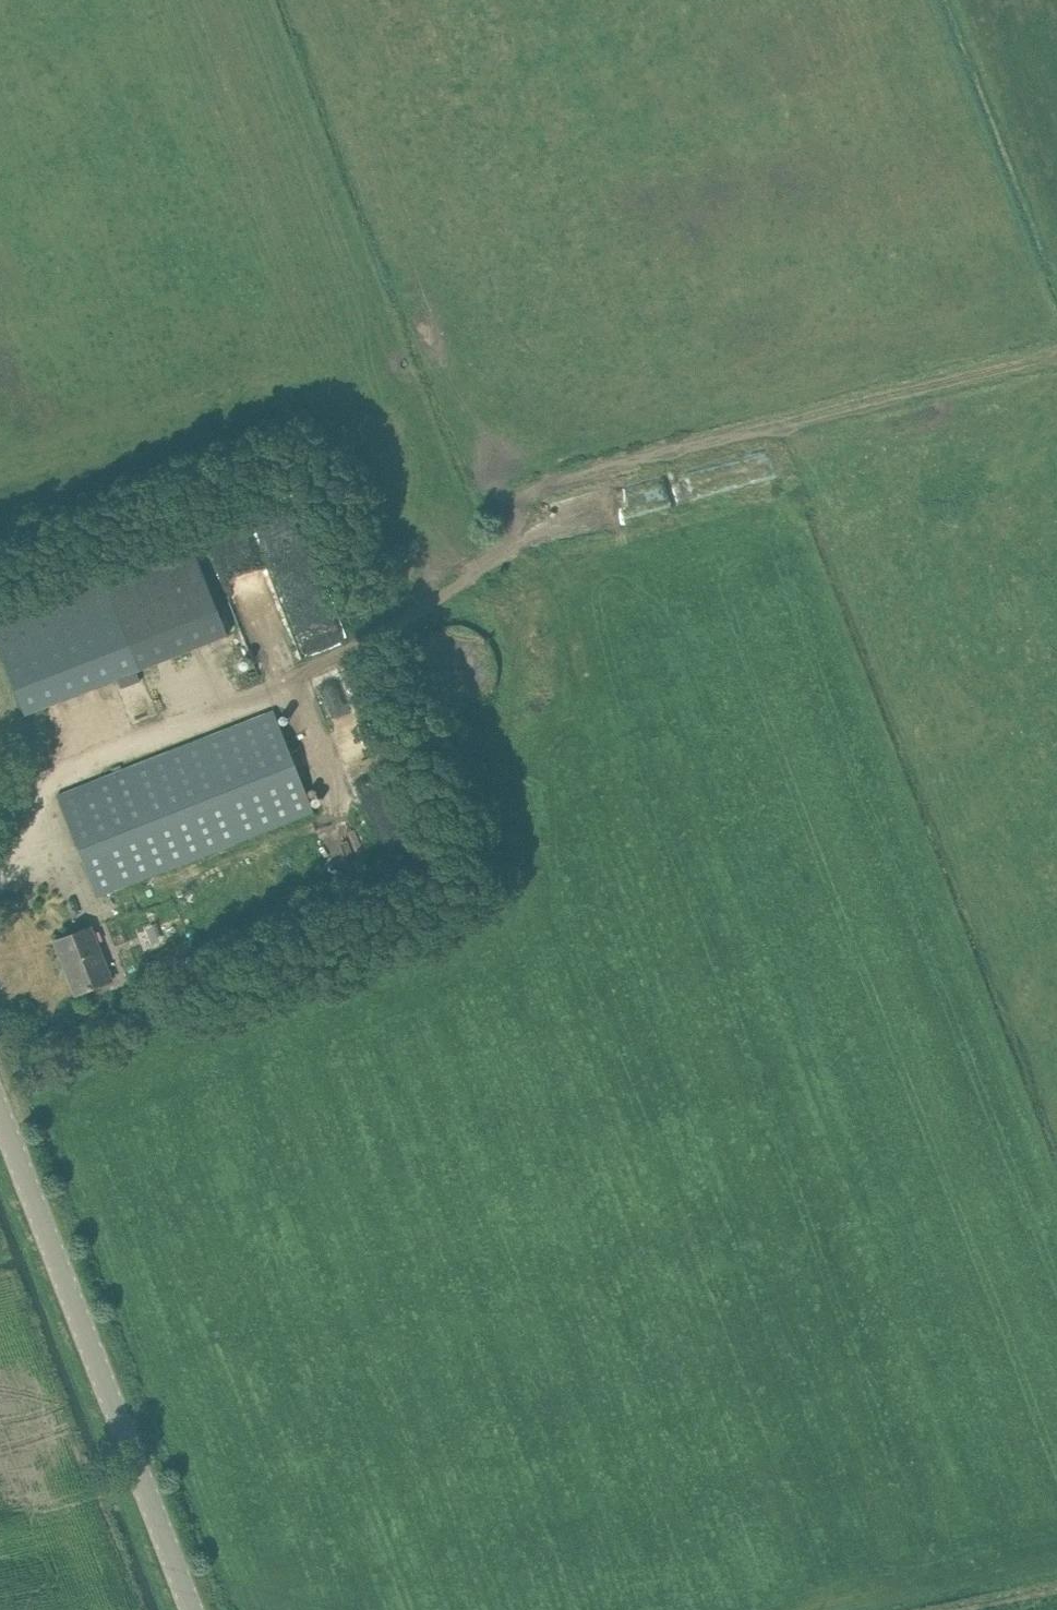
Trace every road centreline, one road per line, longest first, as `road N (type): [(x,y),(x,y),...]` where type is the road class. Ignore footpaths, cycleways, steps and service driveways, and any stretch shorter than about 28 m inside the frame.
road 1 (unclassified): [(194,1609),(0,1109)]

